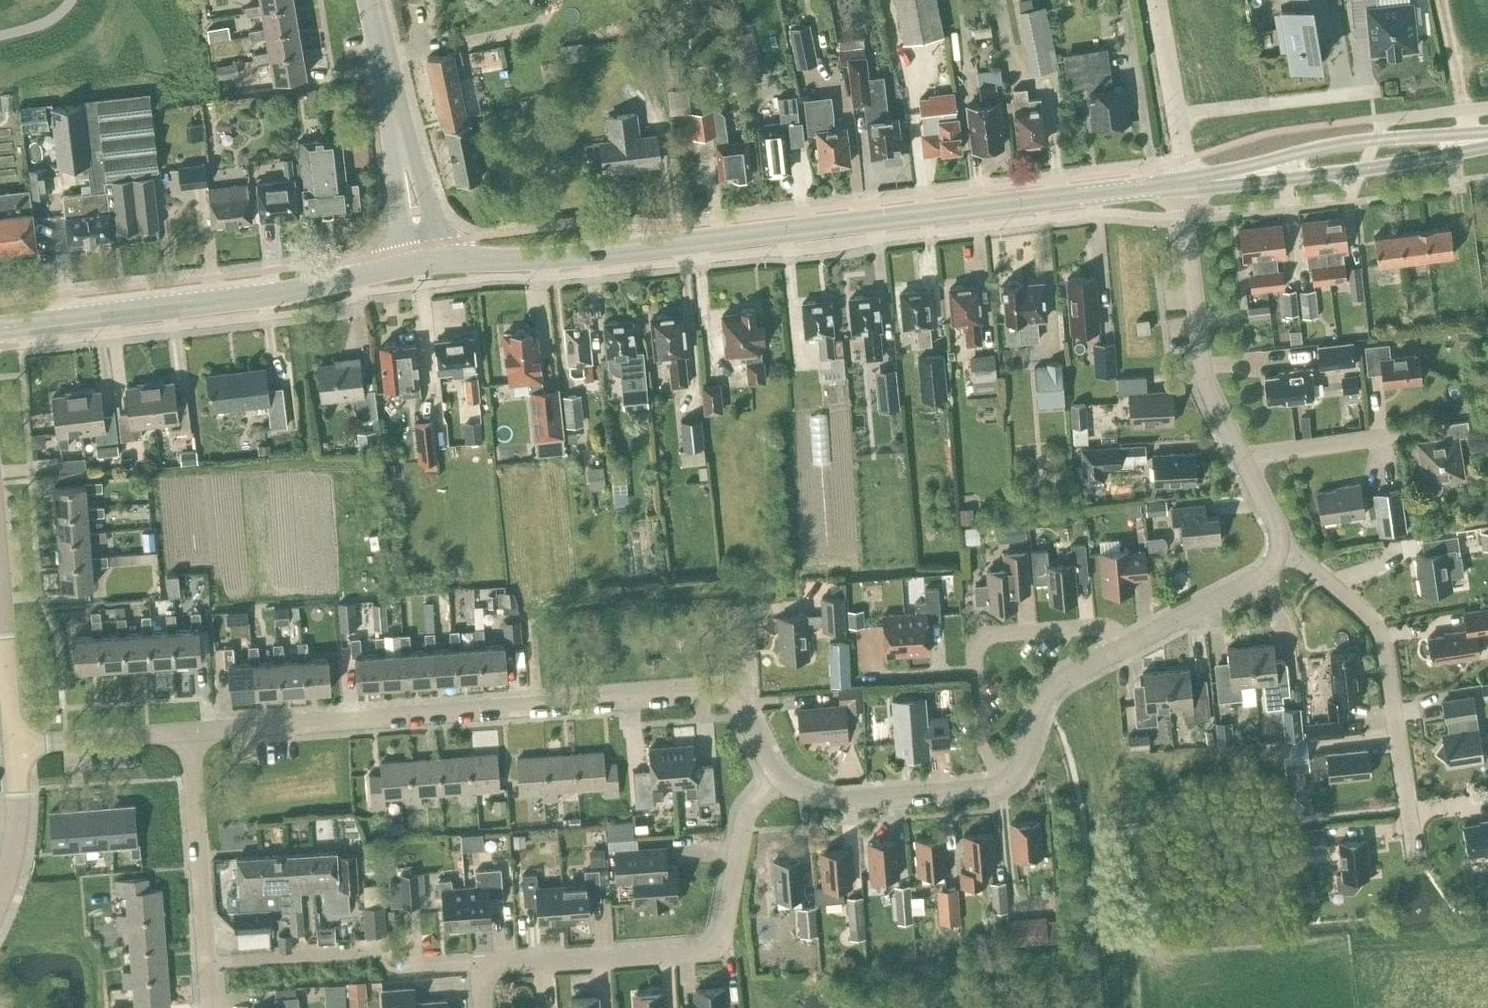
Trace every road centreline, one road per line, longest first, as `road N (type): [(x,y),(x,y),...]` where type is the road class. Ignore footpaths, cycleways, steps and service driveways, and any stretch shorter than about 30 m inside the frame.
road 1 (primary): [(424,264),(709,240),(1188,182)]
road 2 (residential): [(189,732),(742,692)]
road 3 (primary): [(0,325),(260,298),(424,264)]
road 4 (residential): [(480,969),(717,946),(751,810),(779,778)]
road 5 (residential): [(1414,851),(1382,642),(1370,618),(1281,547)]
road 6 (primary): [(1487,132),(1304,150),(1188,182)]
road 7 (primary): [(1188,182),(1361,172),(1487,146)]
road 8 (residential): [(1240,457),(1205,380),(1186,228),(1188,182)]
road 9 (tertiary): [(424,264),(371,0)]
road 10 (residential): [(207,962),(189,732)]
road 11 (residential): [(779,778),(820,799),(846,801),(1001,783)]
road 12 (residential): [(1123,648),(1264,572),(1281,547)]
road 13 (residential): [(1001,783),(1022,762),(1053,689),(1123,648)]
road 14 (residential): [(1156,0),(1188,182)]
road 15 (residential): [(976,670),(975,652),(996,634),(1102,626),(1123,648)]
road 16 (residential): [(14,747),(189,732)]
road 17 (residential): [(207,962),(380,950)]
road 18 (residential): [(0,898),(15,852),(14,747)]
road 19 (track): [(1470,150),(1439,0)]
road 20 (residential): [(1240,457),(1391,436)]

